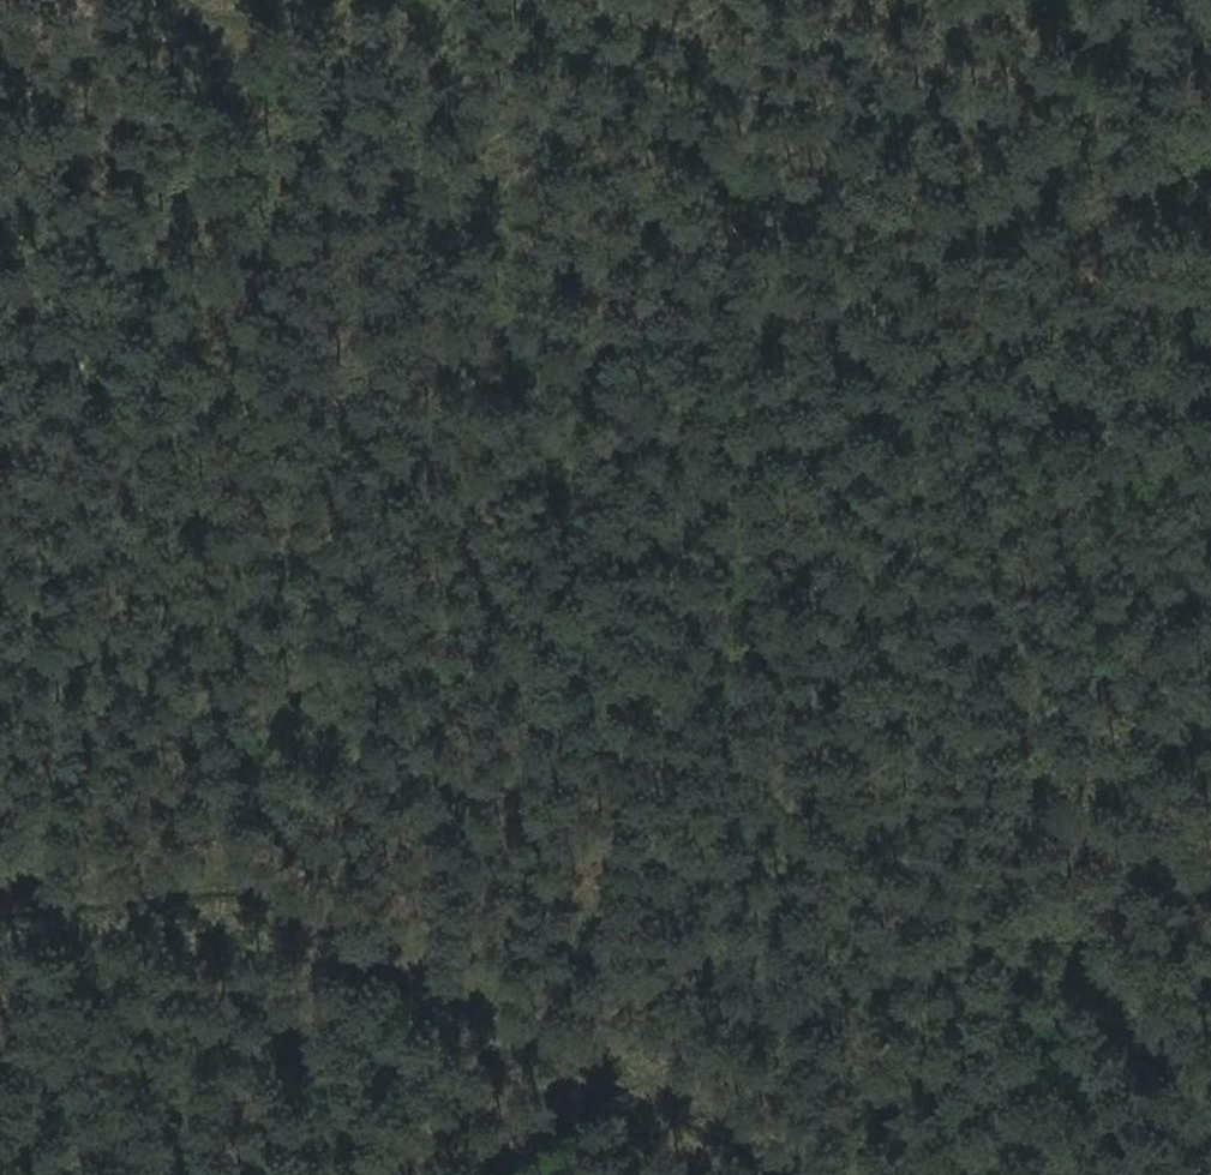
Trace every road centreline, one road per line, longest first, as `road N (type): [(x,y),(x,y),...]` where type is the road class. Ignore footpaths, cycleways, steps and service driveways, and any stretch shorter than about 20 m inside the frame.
road 1 (track): [(154,0),(244,50),(373,0)]

